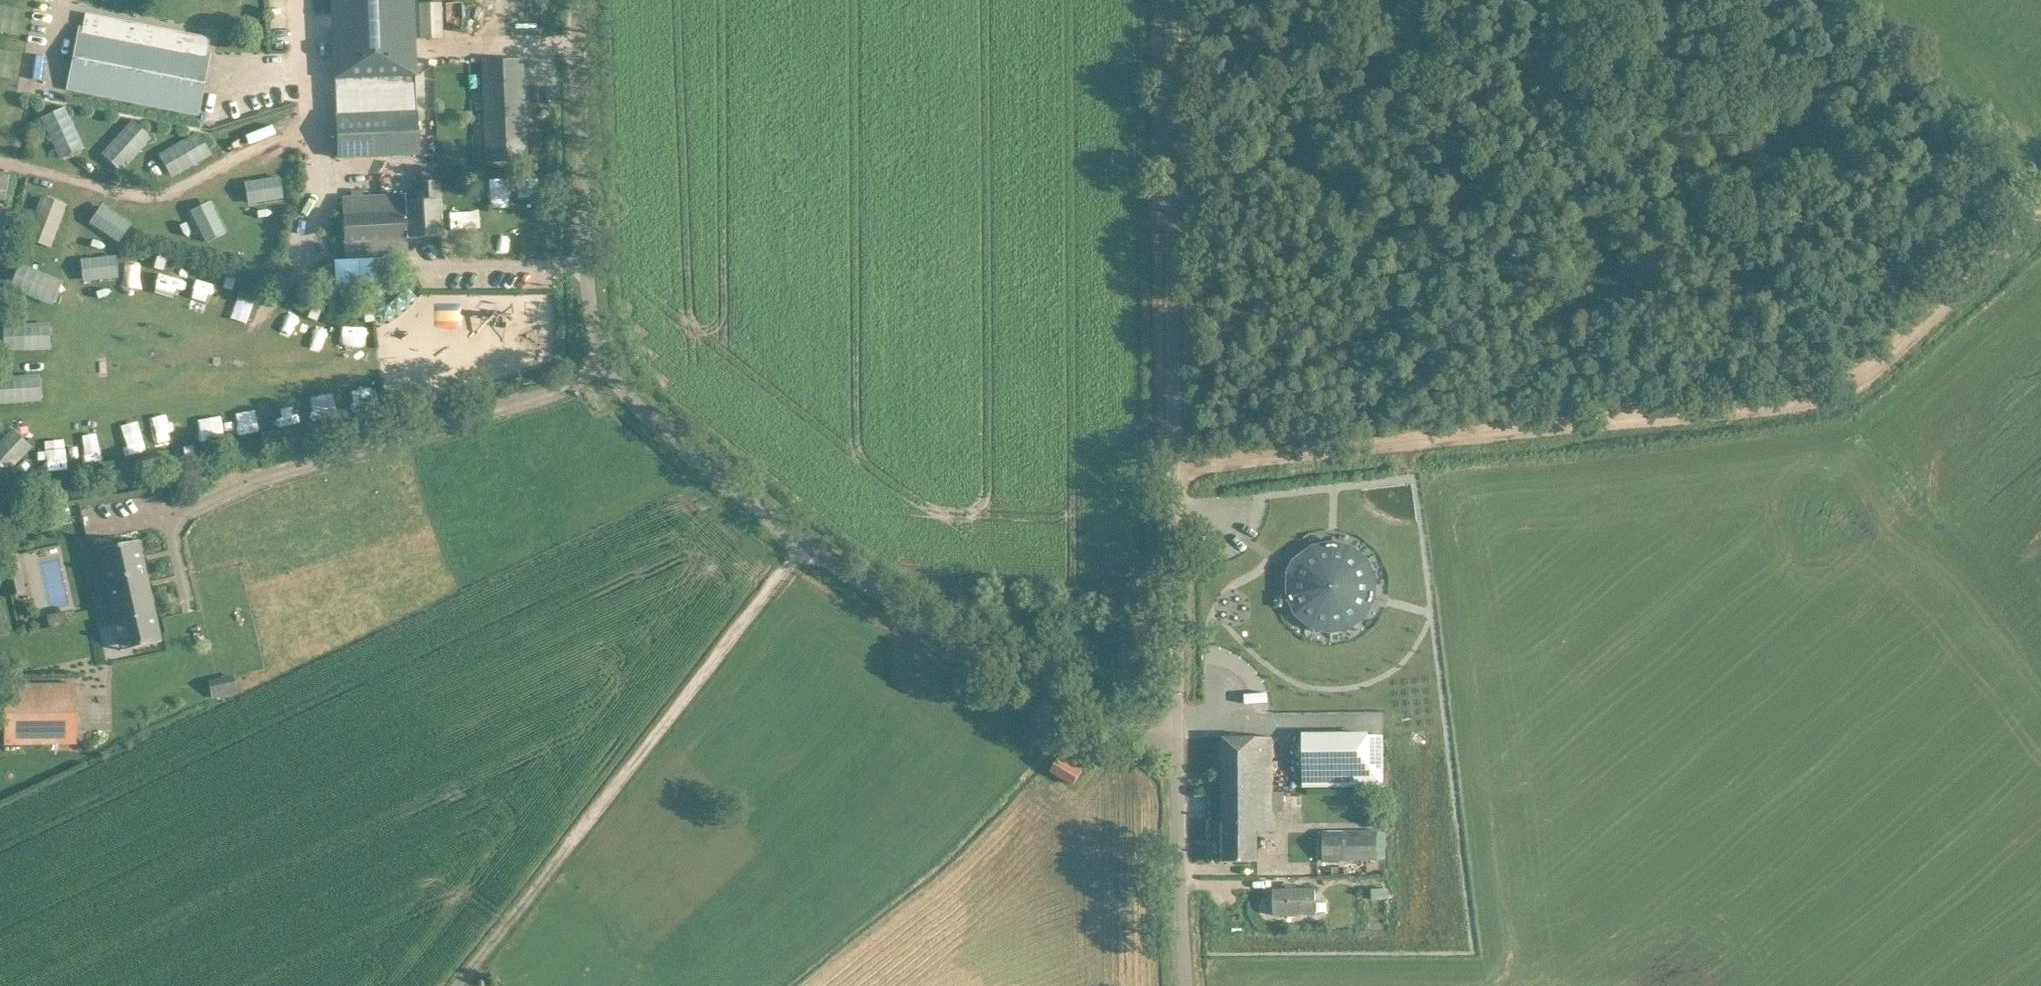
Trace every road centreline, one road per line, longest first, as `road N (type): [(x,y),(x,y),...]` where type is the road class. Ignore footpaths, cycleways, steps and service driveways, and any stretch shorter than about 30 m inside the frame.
road 1 (unclassified): [(1177,735),(1073,710),(873,591),(742,499),(624,392),(595,335),(587,290),(577,0)]
road 2 (track): [(1167,472),(1840,402),(2040,222)]
road 3 (unclassified): [(1177,735),(1167,472),(1168,0)]
road 4 (track): [(805,545),(460,985)]
road 5 (track): [(585,261),(320,249),(303,48)]
road 6 (track): [(309,119),(165,196),(0,164)]
road 7 (unclassified): [(1178,985),(1177,735)]

